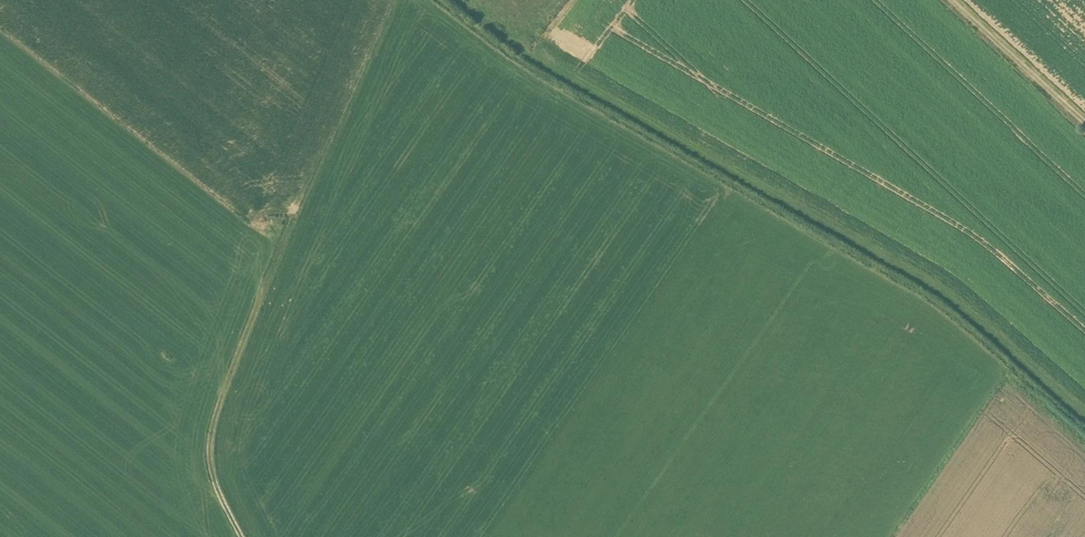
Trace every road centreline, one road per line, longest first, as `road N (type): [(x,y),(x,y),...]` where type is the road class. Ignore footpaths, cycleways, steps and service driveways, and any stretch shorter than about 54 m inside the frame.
road 1 (track): [(951,0),(1084,123)]

